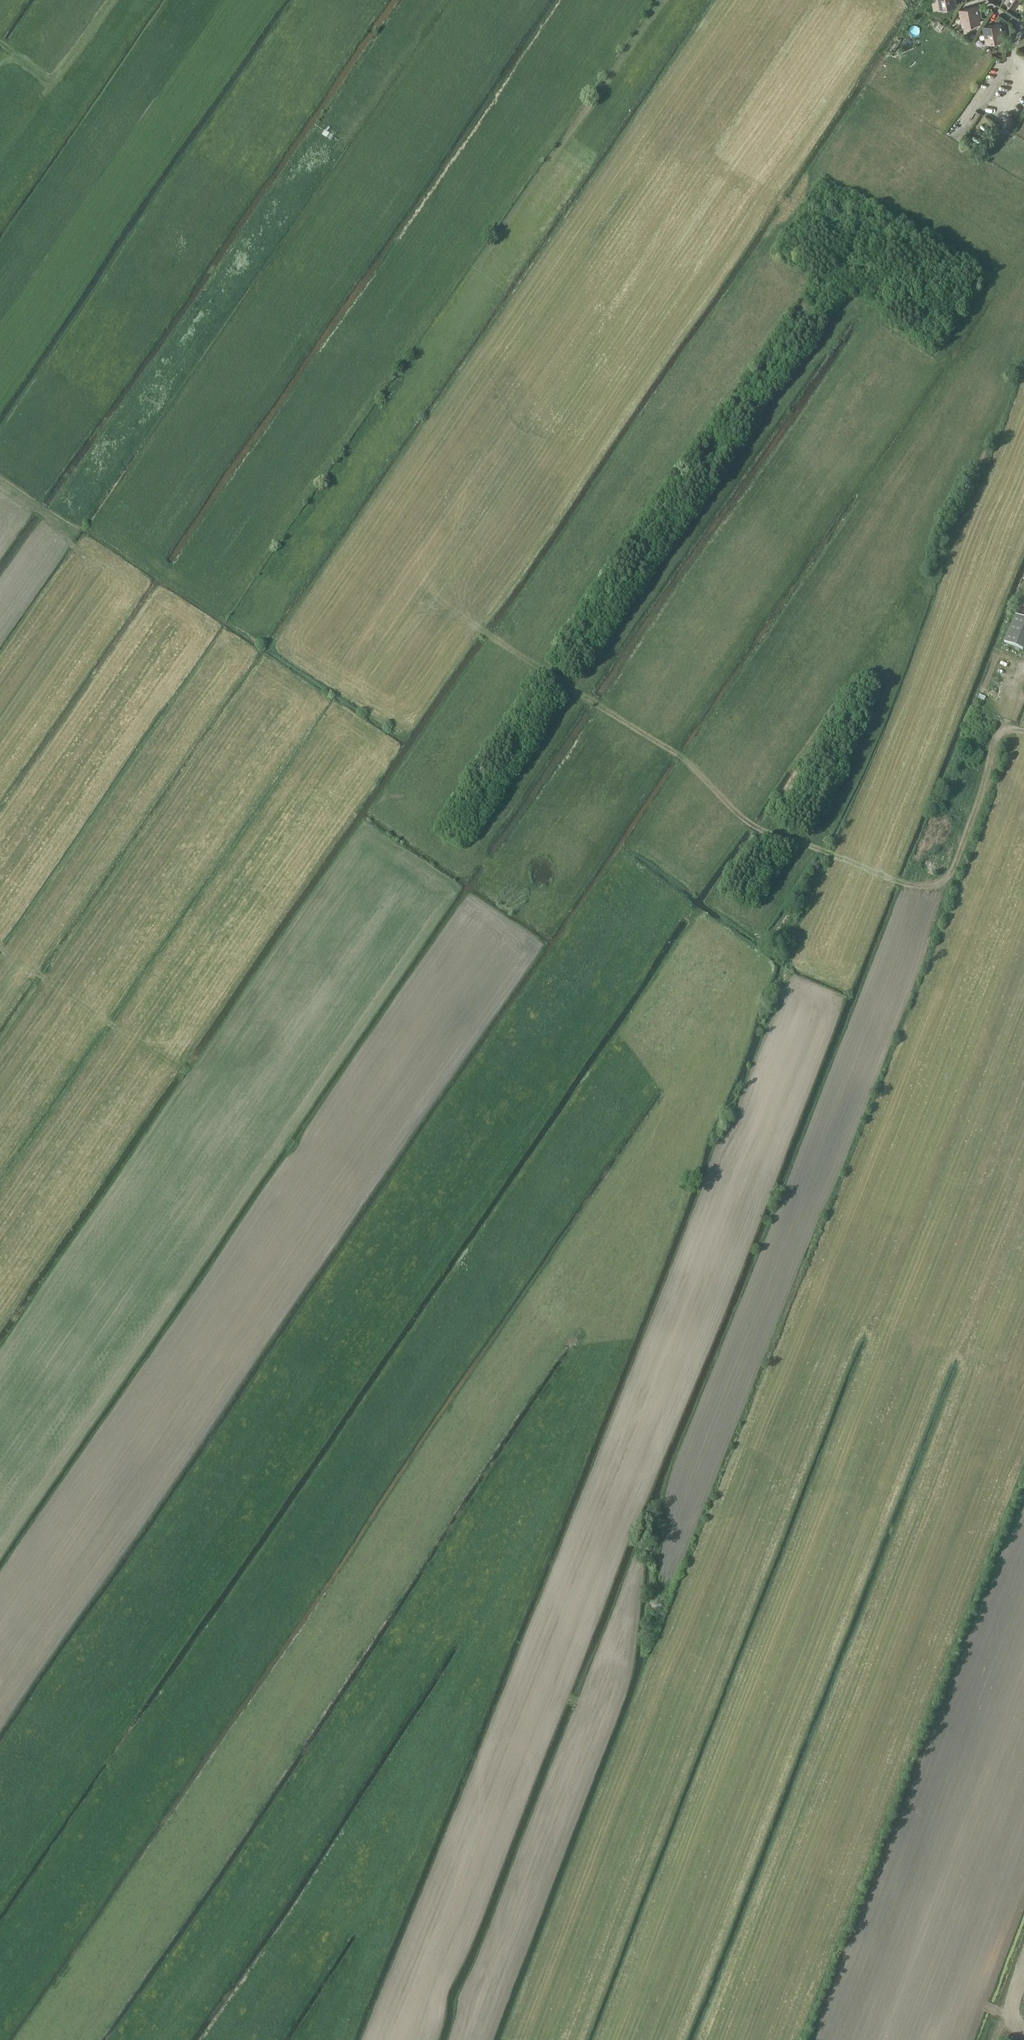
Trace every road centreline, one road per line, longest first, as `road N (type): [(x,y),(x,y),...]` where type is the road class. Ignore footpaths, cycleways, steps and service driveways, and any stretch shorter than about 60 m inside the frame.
road 1 (track): [(1001,730),(945,883),(912,887),(757,830),(687,760),(477,628)]

